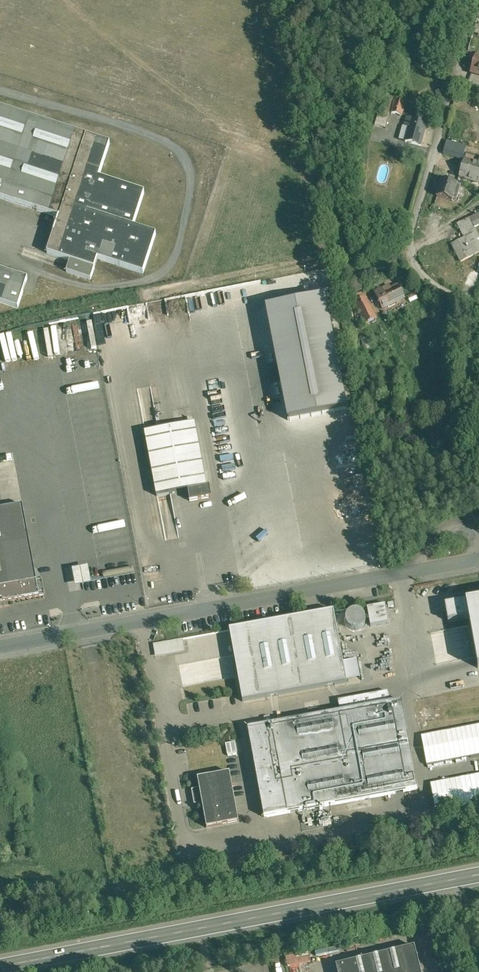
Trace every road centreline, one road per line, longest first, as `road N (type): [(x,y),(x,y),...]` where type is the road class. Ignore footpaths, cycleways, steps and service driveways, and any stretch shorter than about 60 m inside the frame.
road 1 (secondary): [(0,966),(478,875)]
road 2 (unclassified): [(0,647),(408,573)]
road 3 (residential): [(478,0),(412,232),(416,264),(438,288),(478,307)]

